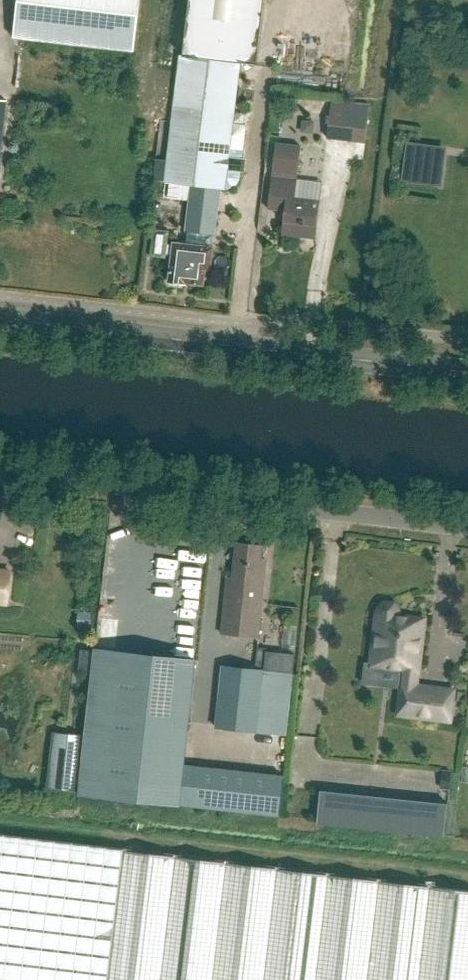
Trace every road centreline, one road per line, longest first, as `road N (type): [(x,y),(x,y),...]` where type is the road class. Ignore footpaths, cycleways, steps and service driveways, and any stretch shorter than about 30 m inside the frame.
road 1 (unclassified): [(467,528),(0,472)]
road 2 (tertiary): [(467,370),(0,318)]

